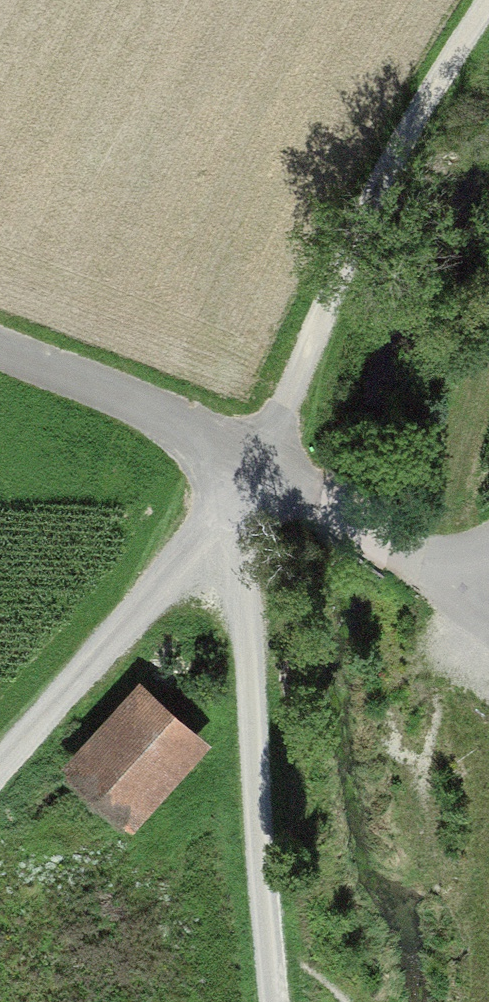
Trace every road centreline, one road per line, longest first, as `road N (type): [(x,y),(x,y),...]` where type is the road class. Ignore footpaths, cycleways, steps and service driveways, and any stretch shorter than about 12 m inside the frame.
road 1 (track): [(483,0),(415,85),(268,465),(252,583),(284,1001)]
road 2 (track): [(443,1001),(428,816),(441,583)]
road 3 (track): [(0,760),(268,465)]
road 4 (unclassified): [(296,478),(0,357)]
road 5 (track): [(441,583),(296,478)]

